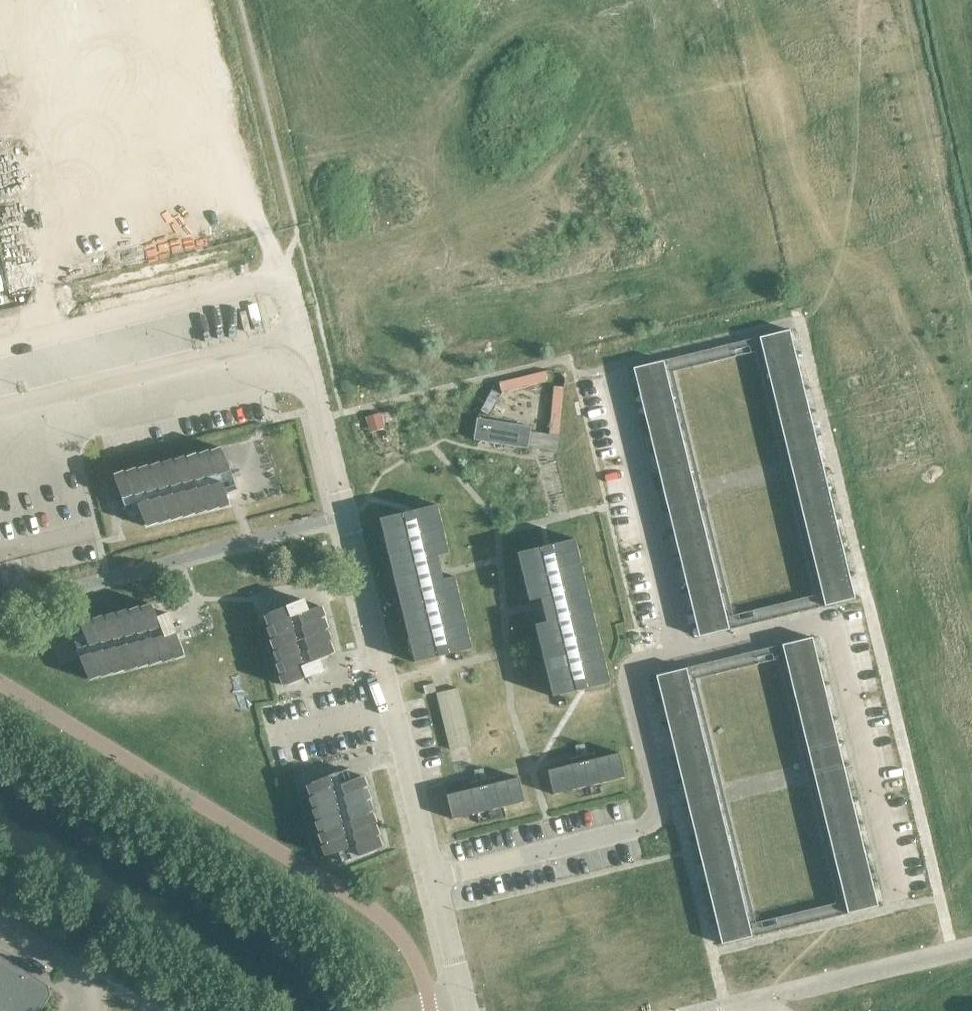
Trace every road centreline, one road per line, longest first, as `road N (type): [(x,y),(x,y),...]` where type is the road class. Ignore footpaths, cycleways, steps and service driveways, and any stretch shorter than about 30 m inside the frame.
road 1 (unclassified): [(318,411),(433,881)]
road 2 (unclassified): [(678,651),(832,623),(900,899)]
road 3 (unclassified): [(433,881),(651,823),(660,800),(628,671),(678,651)]
road 4 (unclassified): [(299,334),(286,281),(0,349)]
road 5 (unclassified): [(0,408),(299,334)]
road 6 (unclassified): [(609,373),(678,651)]
road 7 (residential): [(0,929),(86,981),(94,1010)]

